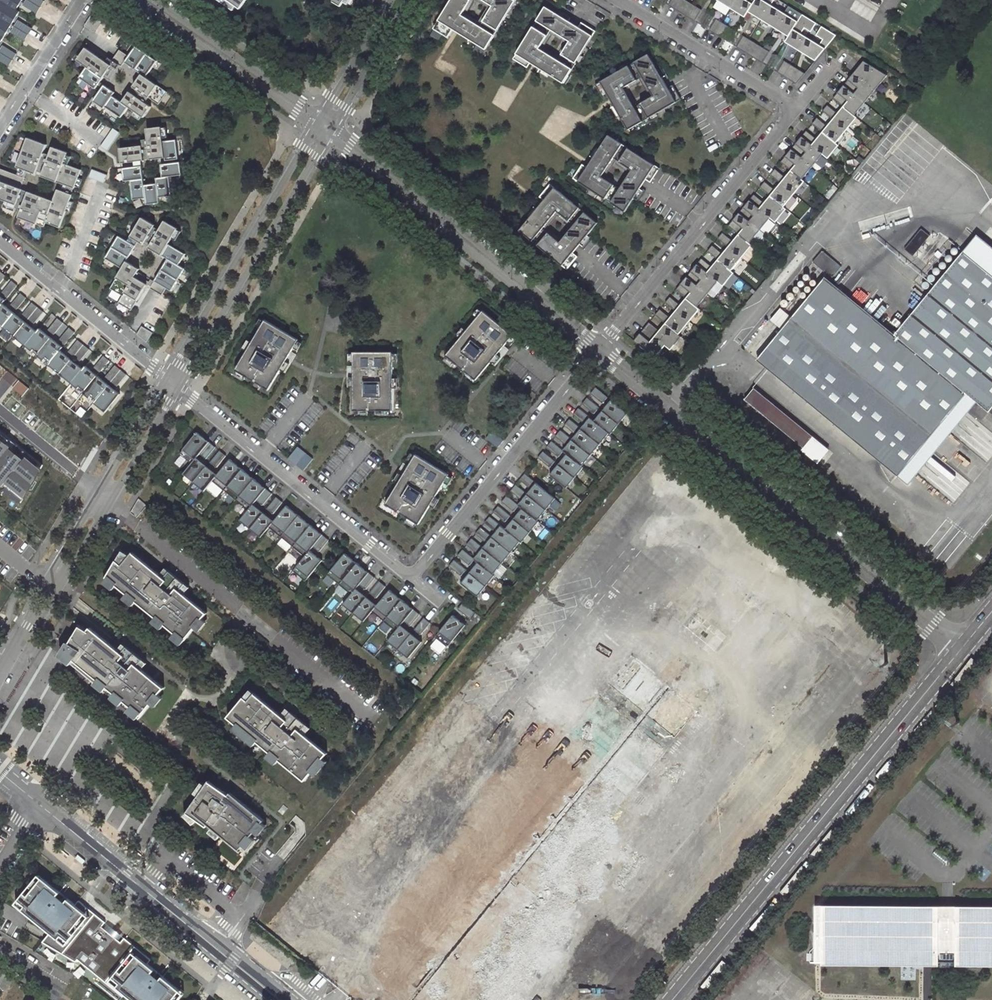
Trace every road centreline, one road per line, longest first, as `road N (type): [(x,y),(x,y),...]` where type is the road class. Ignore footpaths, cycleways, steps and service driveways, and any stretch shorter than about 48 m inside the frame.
road 1 (unclassified): [(599,350),(965,651)]
road 2 (residential): [(674,999),(965,651)]
road 3 (unclassified): [(331,131),(599,350)]
road 4 (unclassified): [(36,802),(279,999)]
road 5 (residential): [(599,350),(796,108)]
road 6 (residential): [(178,387),(411,579)]
road 7 (unclassified): [(178,387),(331,131)]
road 8 (unclassified): [(319,122),(167,378)]
road 9 (residential): [(411,579),(599,350)]
road 10 (residential): [(0,242),(167,378)]
road 11 (unclassified): [(146,0),(319,122)]
road 12 (residential): [(796,108),(621,0)]
road 13 (unclassified): [(99,492),(7,659)]
road 14 (unclassified): [(7,659),(109,501)]
road 15 (unclassified): [(331,131),(409,0)]
road 16 (residential): [(82,0),(0,128)]
road 17 (unclassified): [(391,0),(319,122)]
road 18 (unclassified): [(109,501),(178,387)]
road 19 (unclassified): [(167,378),(99,492)]

